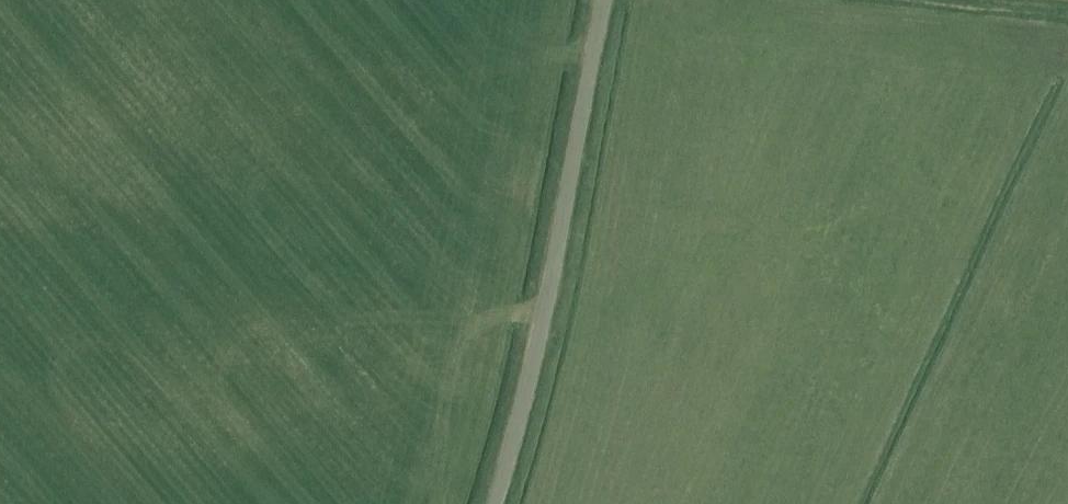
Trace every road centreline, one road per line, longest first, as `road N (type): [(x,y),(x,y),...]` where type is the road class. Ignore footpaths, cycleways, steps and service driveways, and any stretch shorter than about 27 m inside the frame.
road 1 (unclassified): [(491,503),(533,360),(601,0)]

